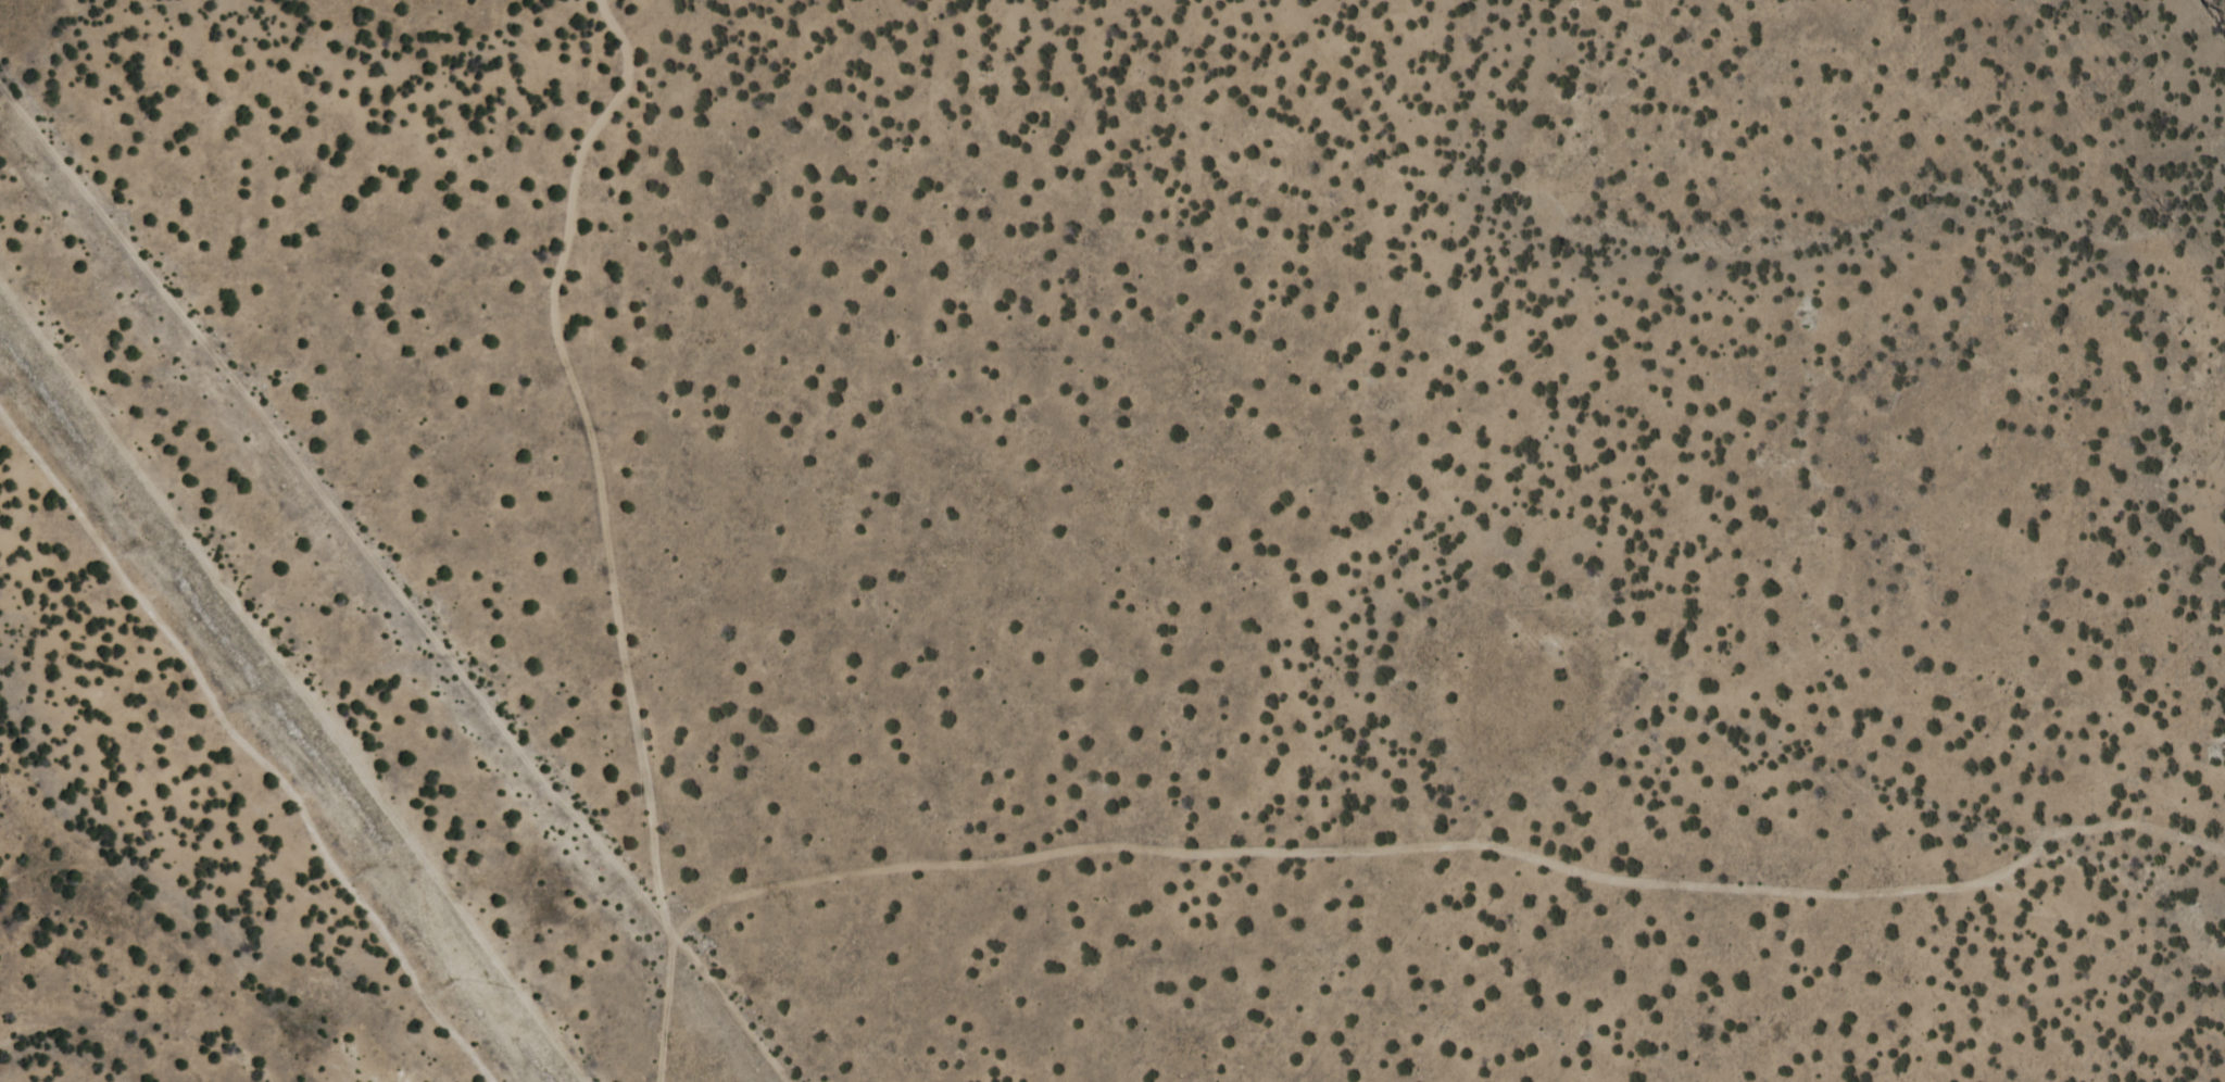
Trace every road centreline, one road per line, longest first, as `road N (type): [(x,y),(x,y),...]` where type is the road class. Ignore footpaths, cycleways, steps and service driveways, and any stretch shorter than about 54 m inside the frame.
road 1 (residential): [(2224,850),(2101,833),(1989,861),(1760,878),(1267,810),(1009,851),(691,929)]
road 2 (residential): [(627,0),(617,97),(595,125),(578,243),(645,732),(663,743),(691,929),(674,1047),(660,1081)]

